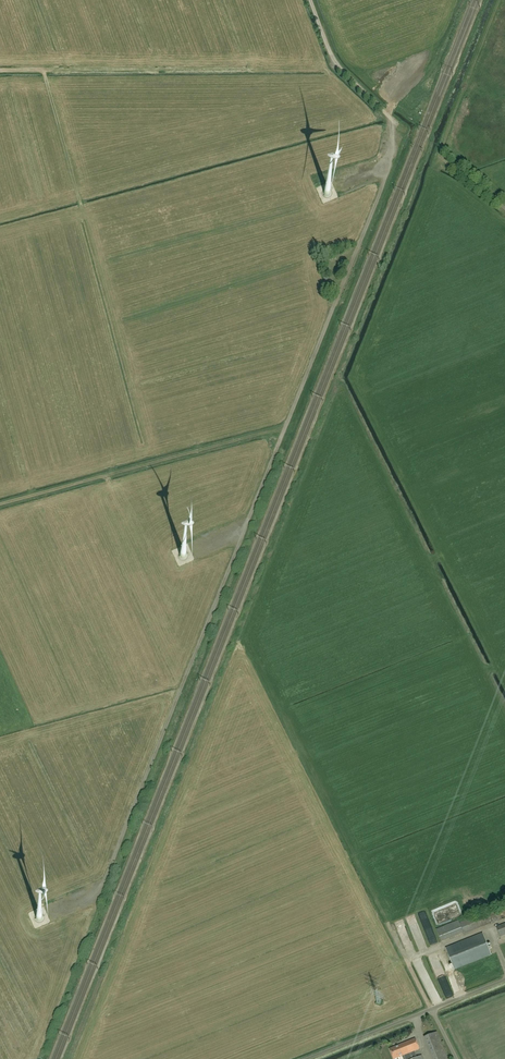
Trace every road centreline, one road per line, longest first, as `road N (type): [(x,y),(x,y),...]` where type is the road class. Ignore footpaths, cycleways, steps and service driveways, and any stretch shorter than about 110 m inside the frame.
road 1 (track): [(336,64),(0,70)]
road 2 (track): [(440,156),(499,0)]
road 3 (unclassified): [(396,122),(336,64),(311,0)]
road 4 (unclassified): [(306,1058),(432,1009)]

